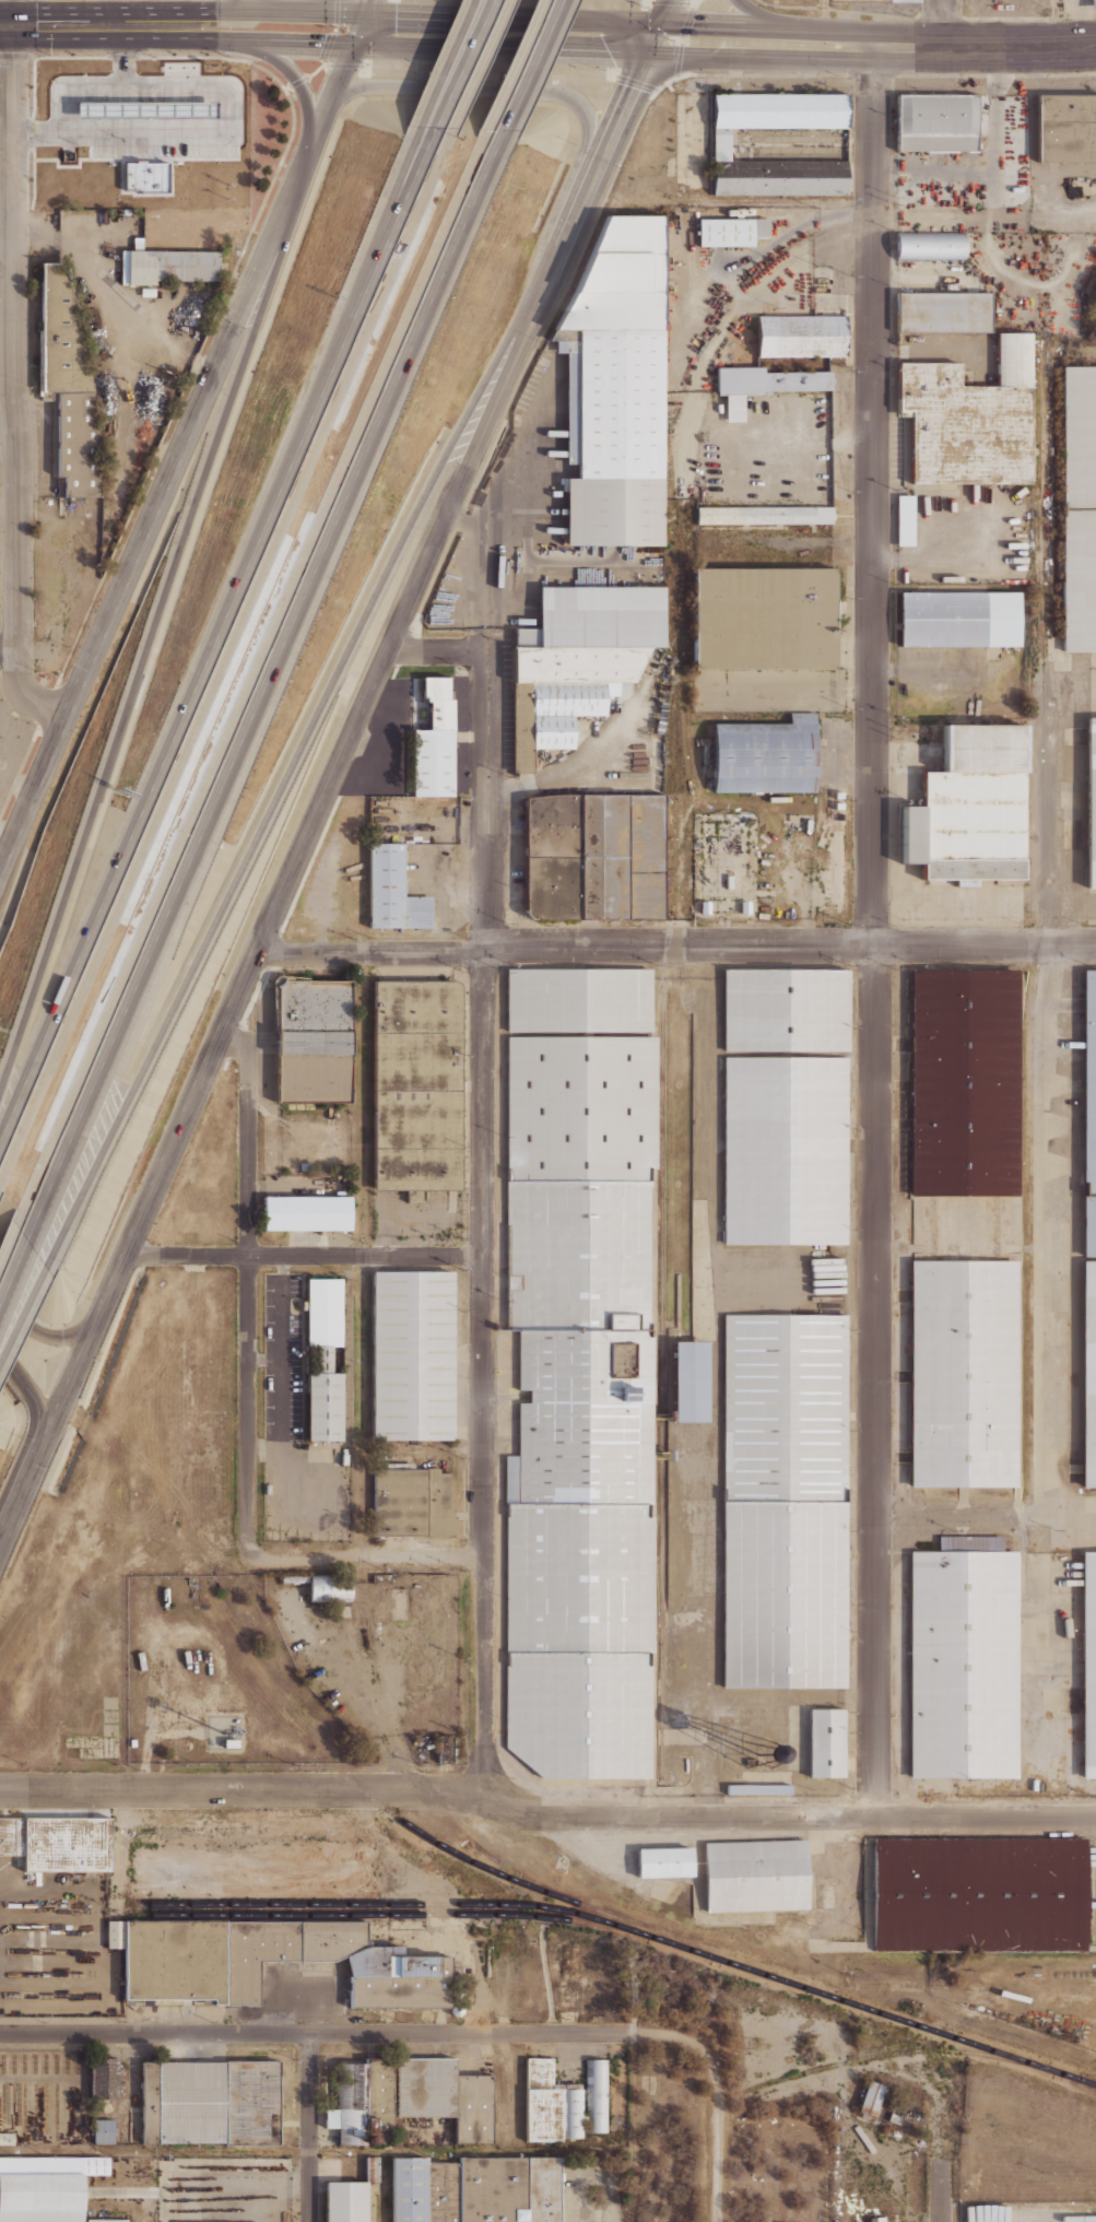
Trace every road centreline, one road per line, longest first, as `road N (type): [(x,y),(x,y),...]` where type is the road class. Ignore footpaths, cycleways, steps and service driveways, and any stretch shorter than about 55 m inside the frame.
road 1 (residential): [(873,46),(875,1818)]
road 2 (secondary): [(40,1449),(556,258)]
road 3 (motorway): [(22,1241),(151,963),(494,138)]
road 4 (residential): [(488,650),(487,1799)]
road 5 (motorway): [(43,1267),(436,469),(556,258)]
road 6 (motorway): [(438,141),(0,1156)]
road 7 (residential): [(1095,1818),(566,1819),(463,1794),(386,1789),(0,1788)]
road 8 (motorway): [(307,166),(252,351),(0,1091)]
road 9 (residential): [(1095,943),(463,952),(273,952),(258,945)]
road 10 (residential): [(11,25),(19,675),(23,692),(63,720)]
road 11 (residential): [(700,2045),(690,2036),(631,2029),(0,2033)]
road 12 (secondary): [(307,166),(63,720)]
road 13 (residential): [(217,1043),(248,1059),(248,1538),(256,1554)]
road 14 (primary): [(661,39),(1095,42)]
road 15 (primary): [(244,24),(661,39)]
road 16 (motorway): [(415,134),(279,516)]
road 17 (secondary): [(578,205),(596,141),(579,104),(553,92),(381,85),(353,91),(327,111)]
road 18 (residential): [(482,1254),(127,1254)]
road 19 (secondary): [(556,258),(679,0)]
road 20 (primary): [(11,25),(244,24)]
road 21 (residential): [(482,1557),(256,1554)]
road 22 (secondary): [(610,137),(674,68),(793,43)]
road 23 (residential): [(244,24),(240,226)]
road 24 (residential): [(309,2033),(309,2221)]
road 25 (residential): [(700,2045),(716,2083),(715,2221)]
road 26 (secondary): [(373,0),(307,166)]
road 27 (primary): [(244,24),(299,85),(314,122),(307,166)]
road 28 (secondary): [(63,720),(0,866)]
road 29 (motorway): [(501,0),(438,141)]
road 30 (motorway): [(494,138),(553,0)]
road 31 (motorway): [(469,0),(415,134)]
road 32 (secondary): [(0,1285),(48,1337),(99,1318)]

